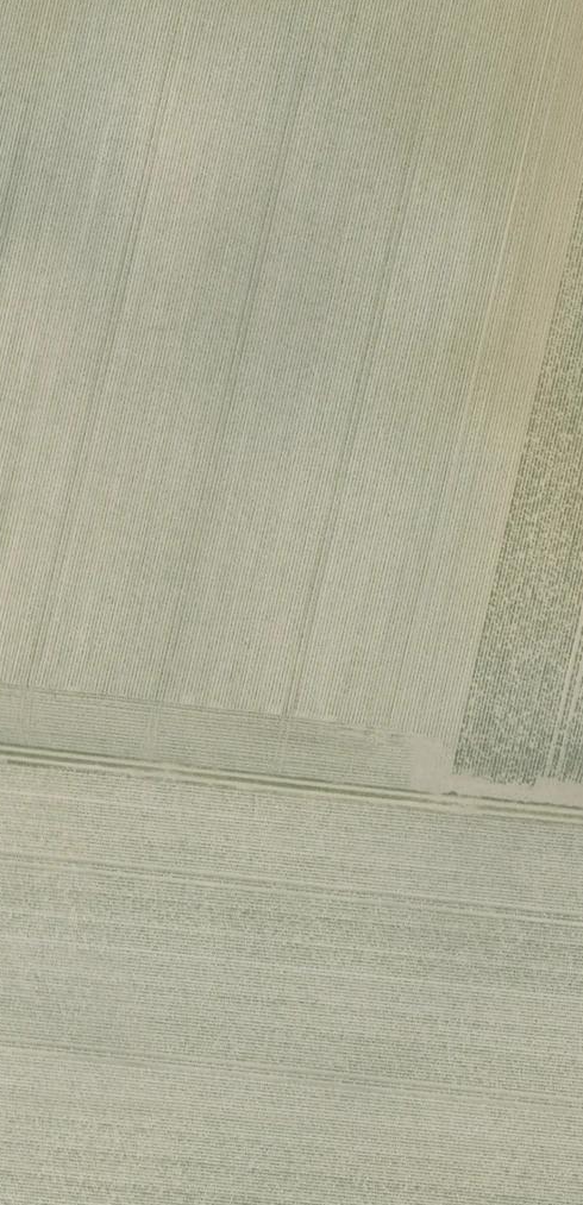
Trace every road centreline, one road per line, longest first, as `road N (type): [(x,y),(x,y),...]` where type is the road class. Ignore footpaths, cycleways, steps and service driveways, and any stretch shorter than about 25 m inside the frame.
road 1 (track): [(582,816),(0,748)]

